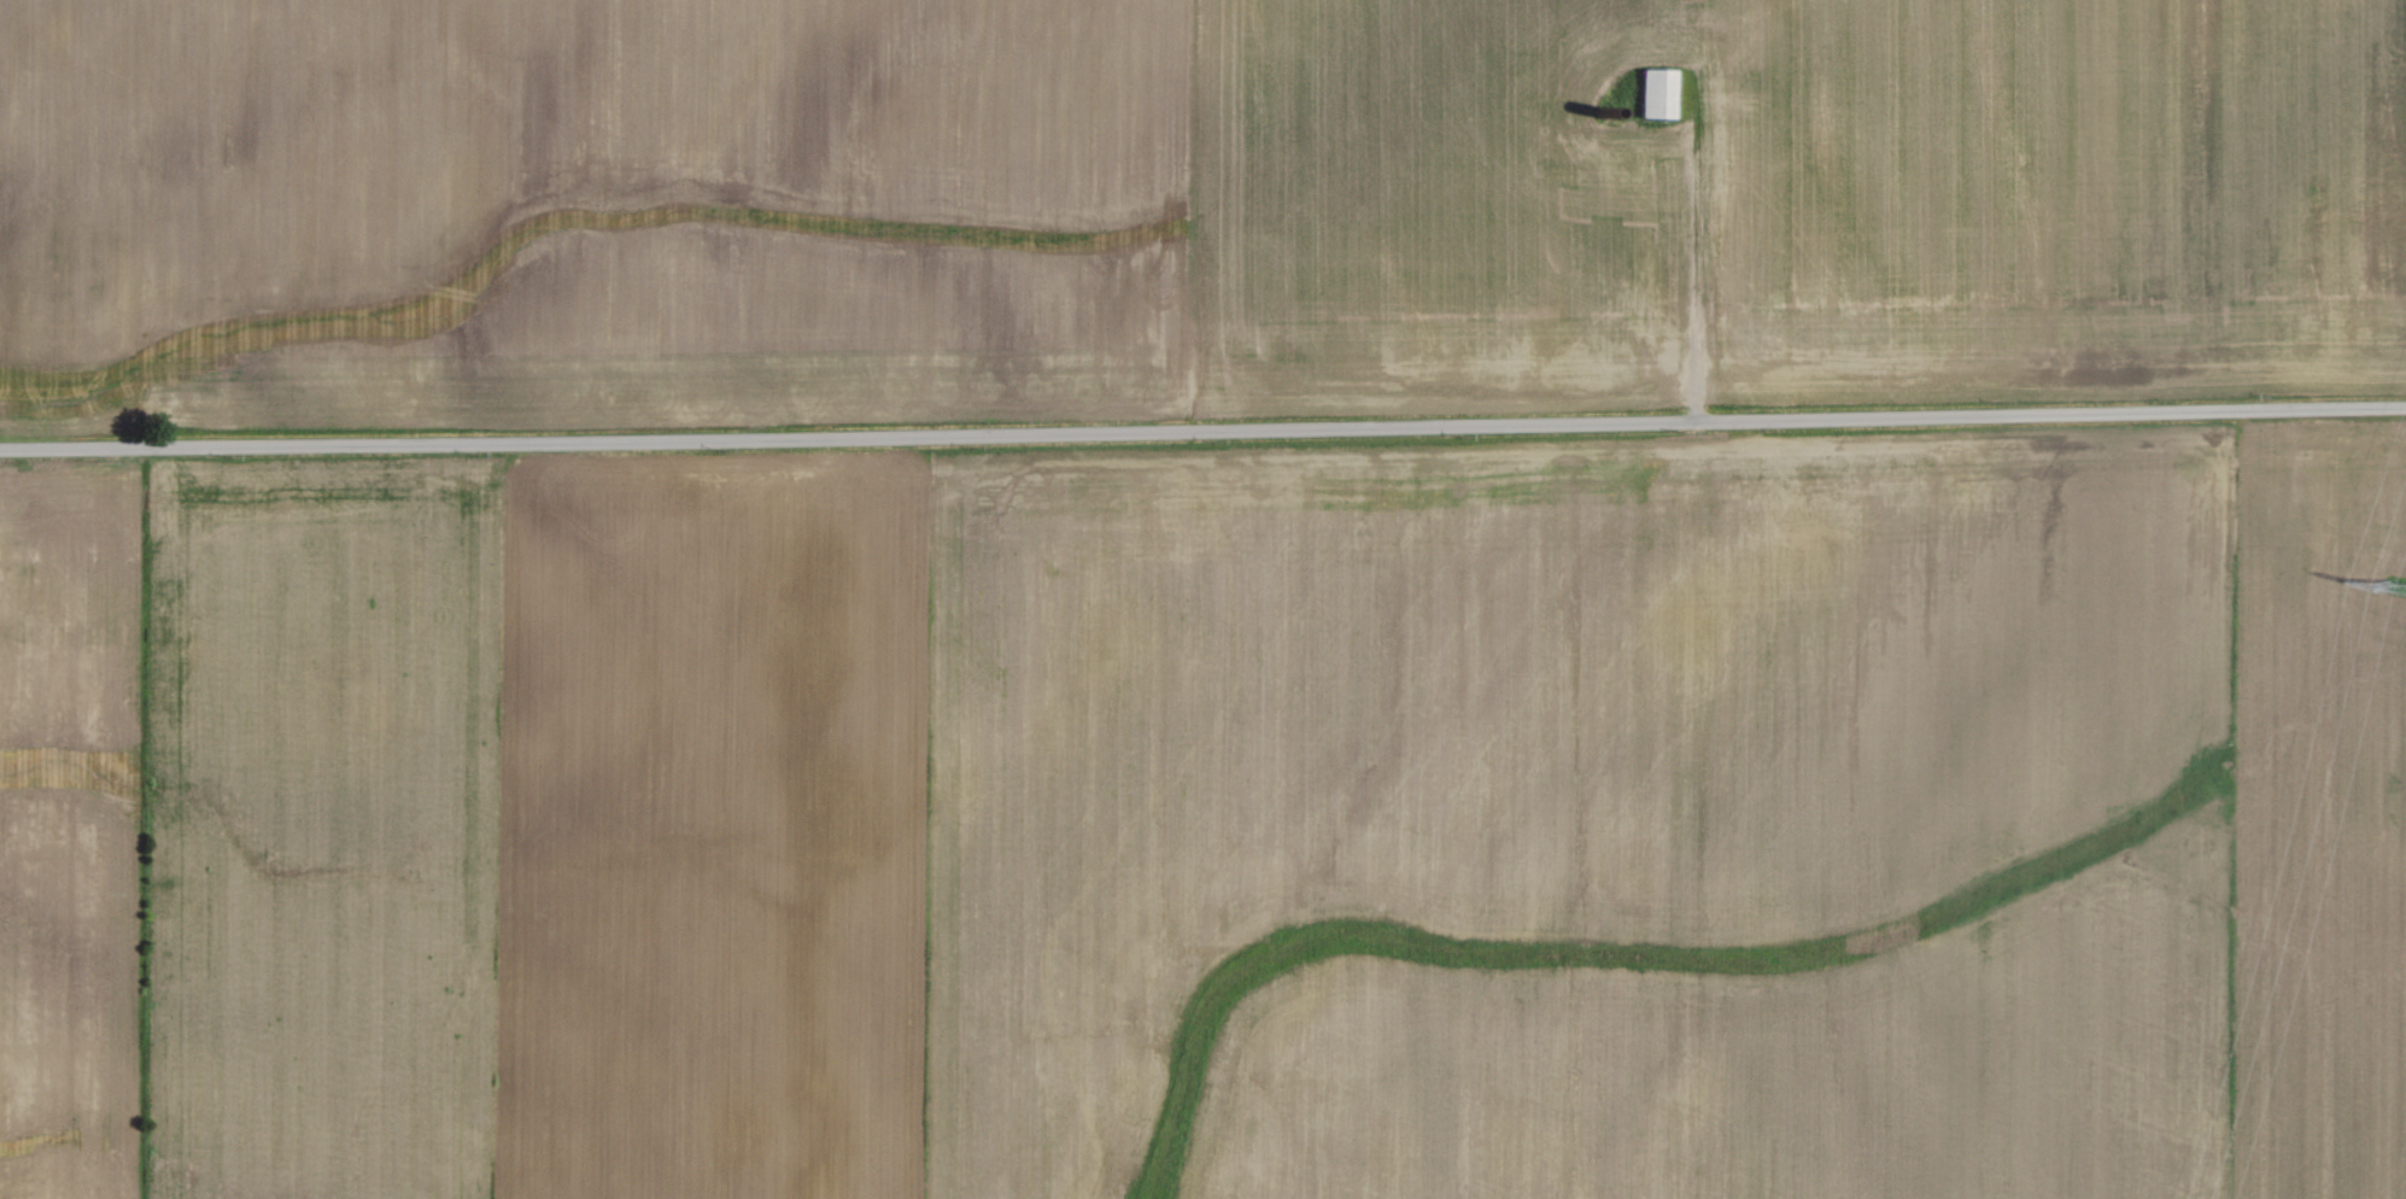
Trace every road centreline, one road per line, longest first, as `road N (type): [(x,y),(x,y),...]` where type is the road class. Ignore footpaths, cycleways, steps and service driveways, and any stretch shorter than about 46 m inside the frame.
road 1 (residential): [(0,446),(2405,404)]

